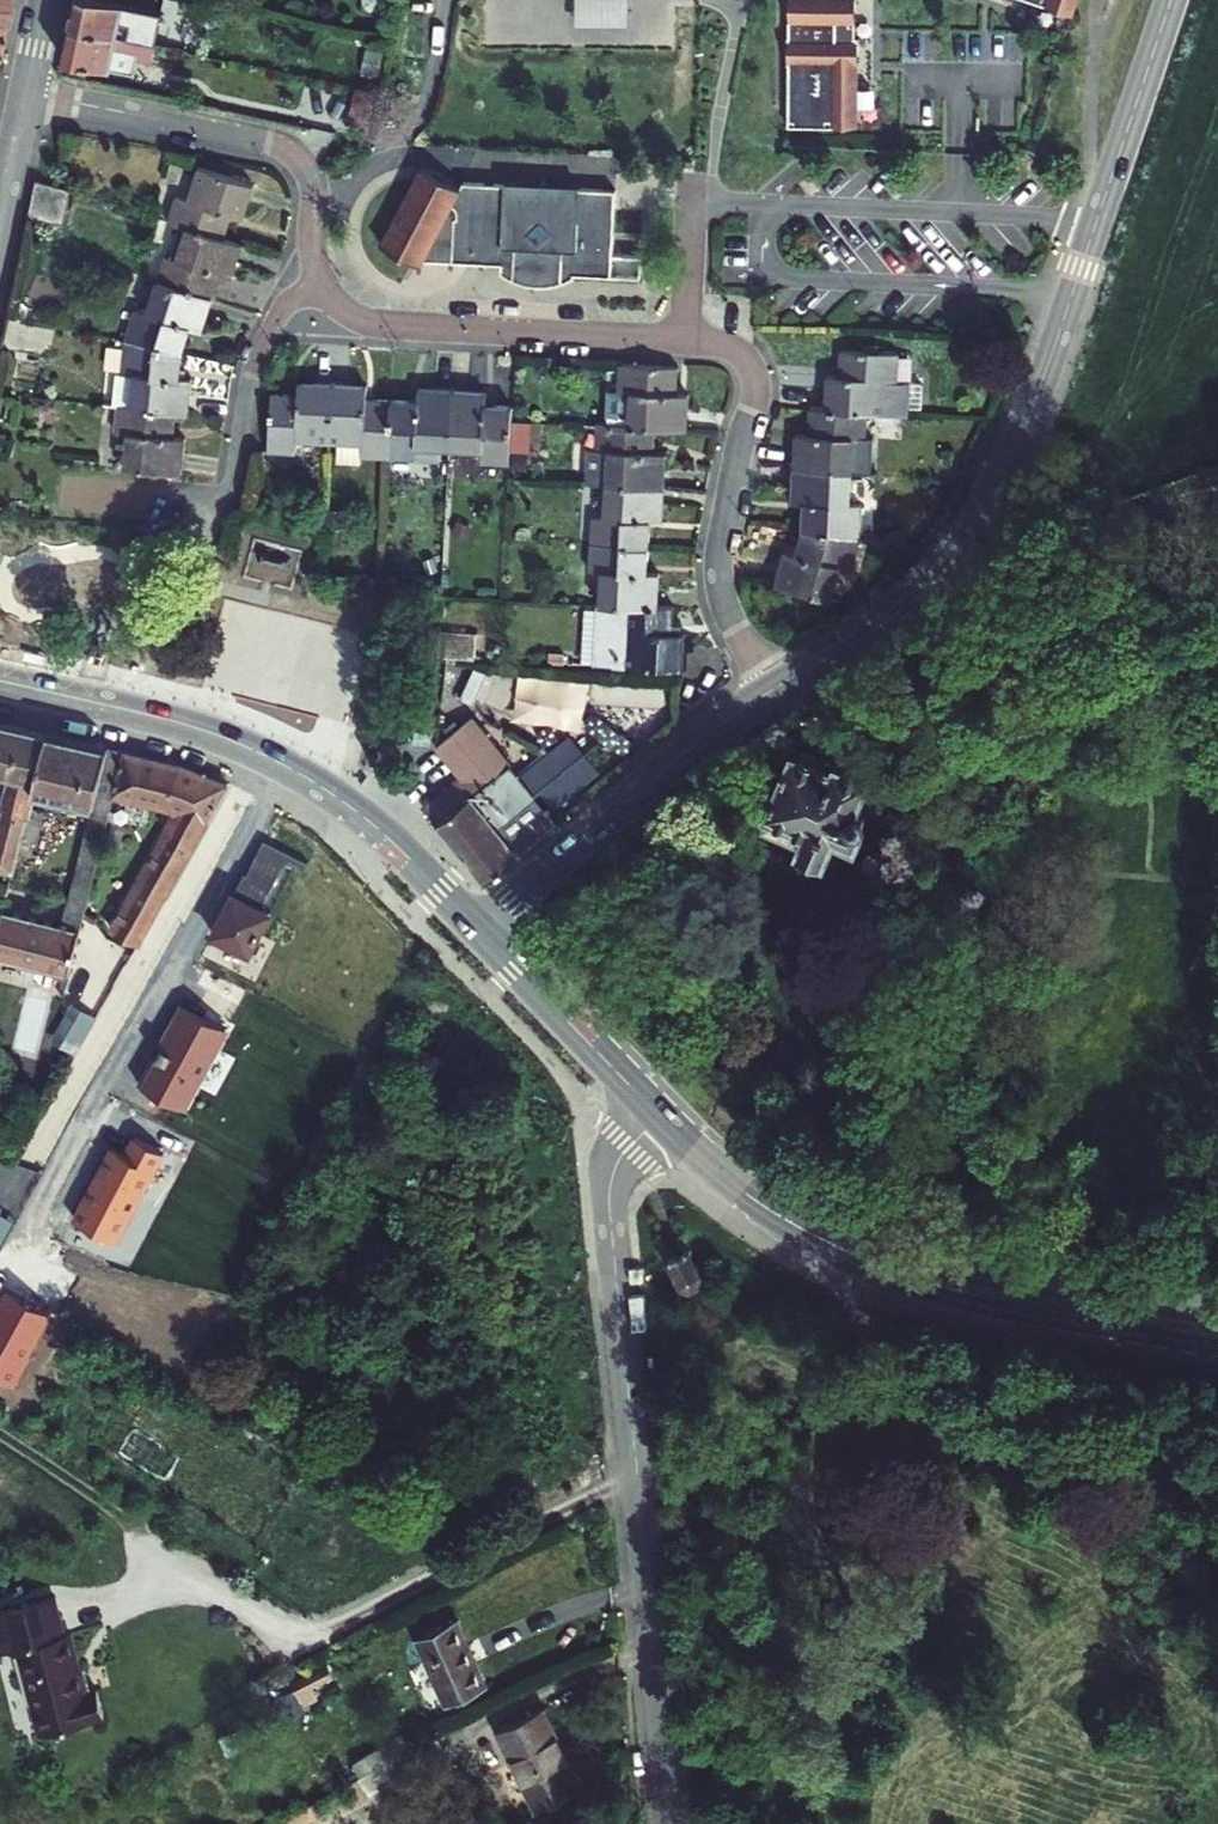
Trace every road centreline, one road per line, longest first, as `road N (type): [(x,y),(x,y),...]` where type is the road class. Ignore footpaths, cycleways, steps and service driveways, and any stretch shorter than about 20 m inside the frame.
road 1 (tertiary): [(777,685),(900,606),(980,530),(1020,447),(1171,0)]
road 2 (residential): [(321,283),(346,312),(383,326),(707,341),(739,352),(752,363),(756,385),(718,577),(731,622),(777,685)]
road 3 (residential): [(662,1118),(618,1158),(609,1200),(673,1823)]
road 4 (secondary): [(1217,1332),(881,1271),(774,1216),(662,1118)]
road 5 (secondary): [(471,923),(365,817),(274,760),(193,728),(0,682)]
road 6 (residential): [(26,92),(289,150),(314,182),(311,241),(321,283)]
road 7 (tertiary): [(471,923),(777,685)]
road 8 (track): [(1217,473),(951,563)]
road 9 (secondary): [(662,1118),(471,923)]
road 10 (residential): [(321,283),(284,309),(263,341),(233,484)]
road 11 (residential): [(0,219),(26,92)]

